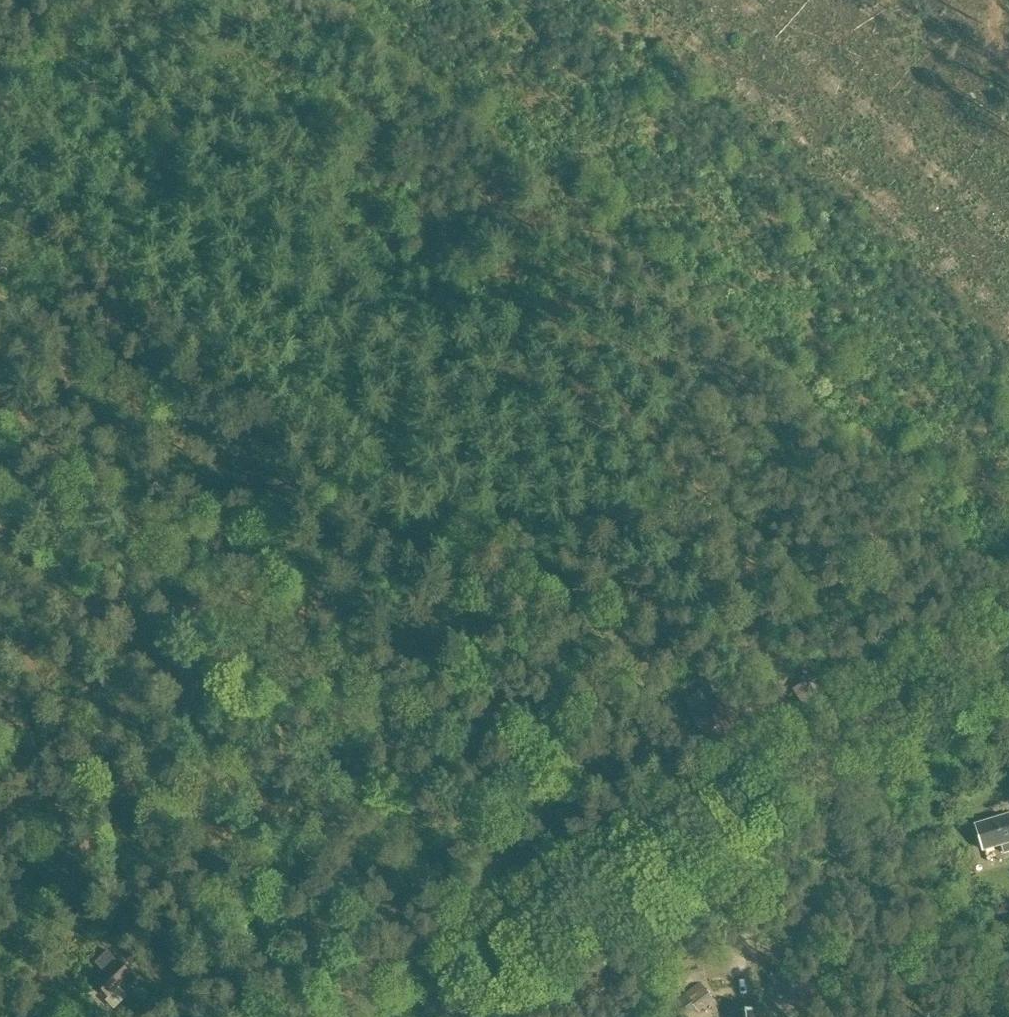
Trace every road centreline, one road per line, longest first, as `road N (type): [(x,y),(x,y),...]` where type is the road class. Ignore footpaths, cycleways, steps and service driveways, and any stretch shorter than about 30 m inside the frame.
road 1 (track): [(446,1016),(717,844),(831,752),(1008,636)]
road 2 (track): [(902,1016),(851,881),(789,790)]

